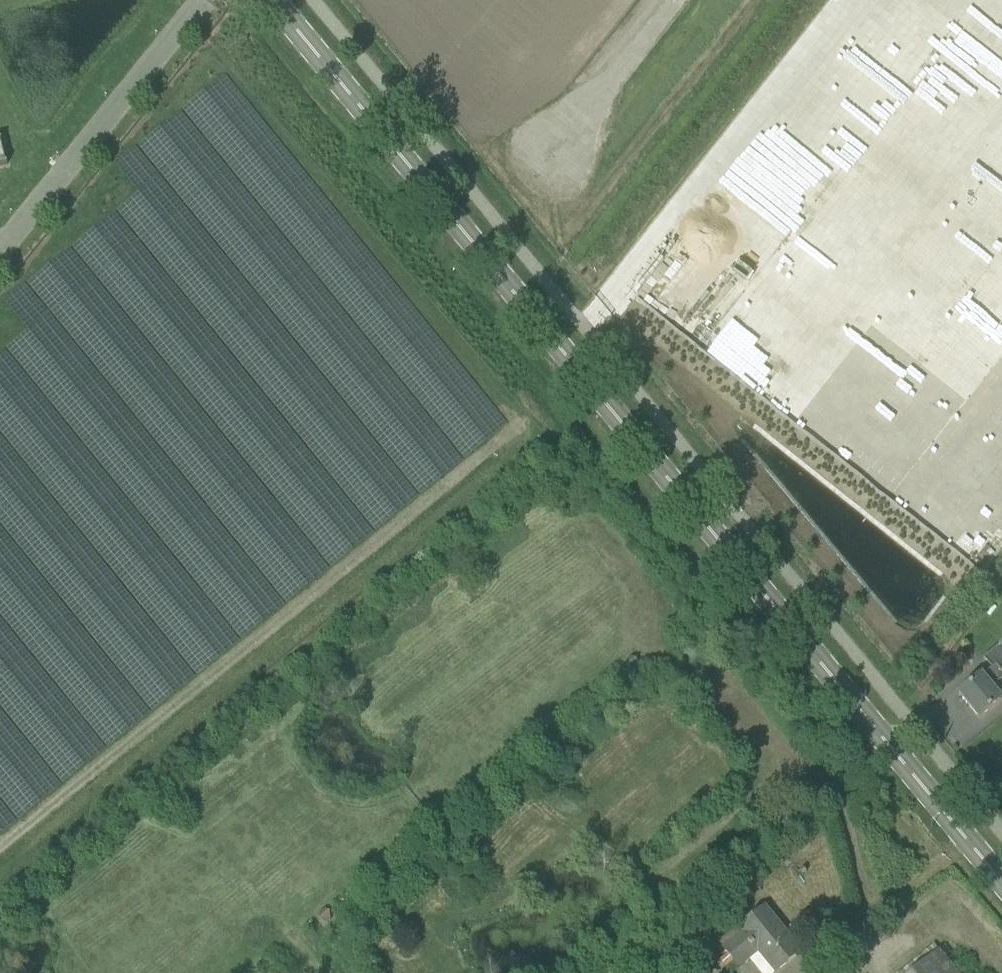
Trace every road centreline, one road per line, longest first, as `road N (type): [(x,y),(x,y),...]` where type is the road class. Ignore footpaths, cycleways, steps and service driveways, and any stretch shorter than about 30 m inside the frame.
road 1 (tertiary): [(1001,884),(273,0)]

